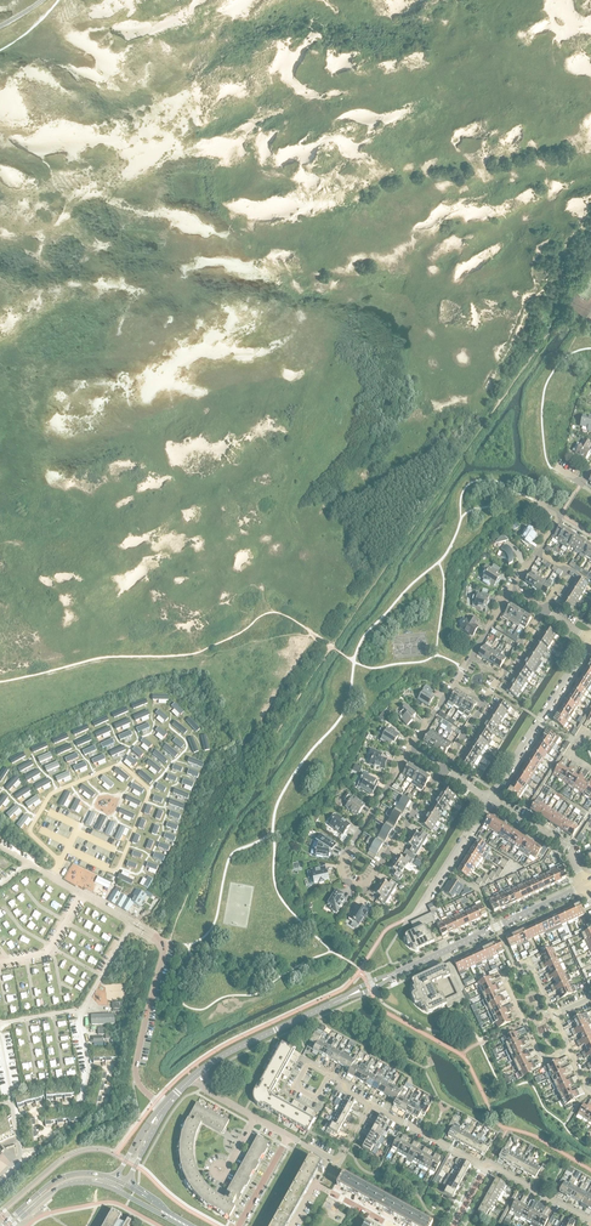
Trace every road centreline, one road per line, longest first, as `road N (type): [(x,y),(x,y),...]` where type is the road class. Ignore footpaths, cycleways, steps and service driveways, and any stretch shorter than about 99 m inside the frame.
road 1 (residential): [(395,974),(588,885)]
road 2 (residential): [(570,1049),(541,1056),(507,969),(530,966),(554,1015)]
road 3 (residential): [(411,749),(515,590)]
road 4 (residential): [(443,769),(544,609)]
road 5 (residential): [(491,799),(590,641)]
road 6 (residential): [(163,1107),(135,1074),(167,944)]
road 7 (unclassified): [(193,1077),(338,1000)]
road 8 (residential): [(348,881),(369,882),(443,769)]
road 9 (residential): [(348,881),(342,858),(411,749)]
road 10 (residential): [(404,920),(491,799)]
road 11 (residential): [(588,885),(567,849),(491,799)]
road 12 (residential): [(487,1166),(371,1104)]
road 13 (tertiary): [(114,1179),(85,1174),(58,1180),(2,1225)]
road 14 (residential): [(590,1219),(487,1166)]

